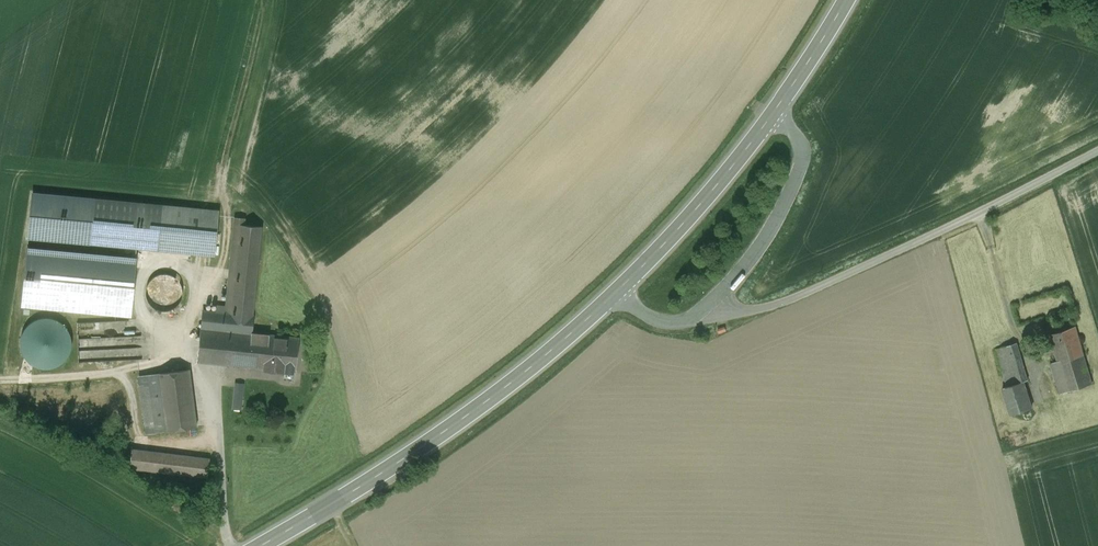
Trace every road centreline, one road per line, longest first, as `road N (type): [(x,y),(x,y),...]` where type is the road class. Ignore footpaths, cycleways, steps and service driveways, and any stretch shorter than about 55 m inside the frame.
road 1 (unclassified): [(619,291),(635,308),(676,323),(706,310),(774,305),(980,214),(1097,149)]
road 2 (secondary): [(260,545),(468,416),(619,291)]
road 3 (secondary): [(619,291),(739,158),(846,0)]

